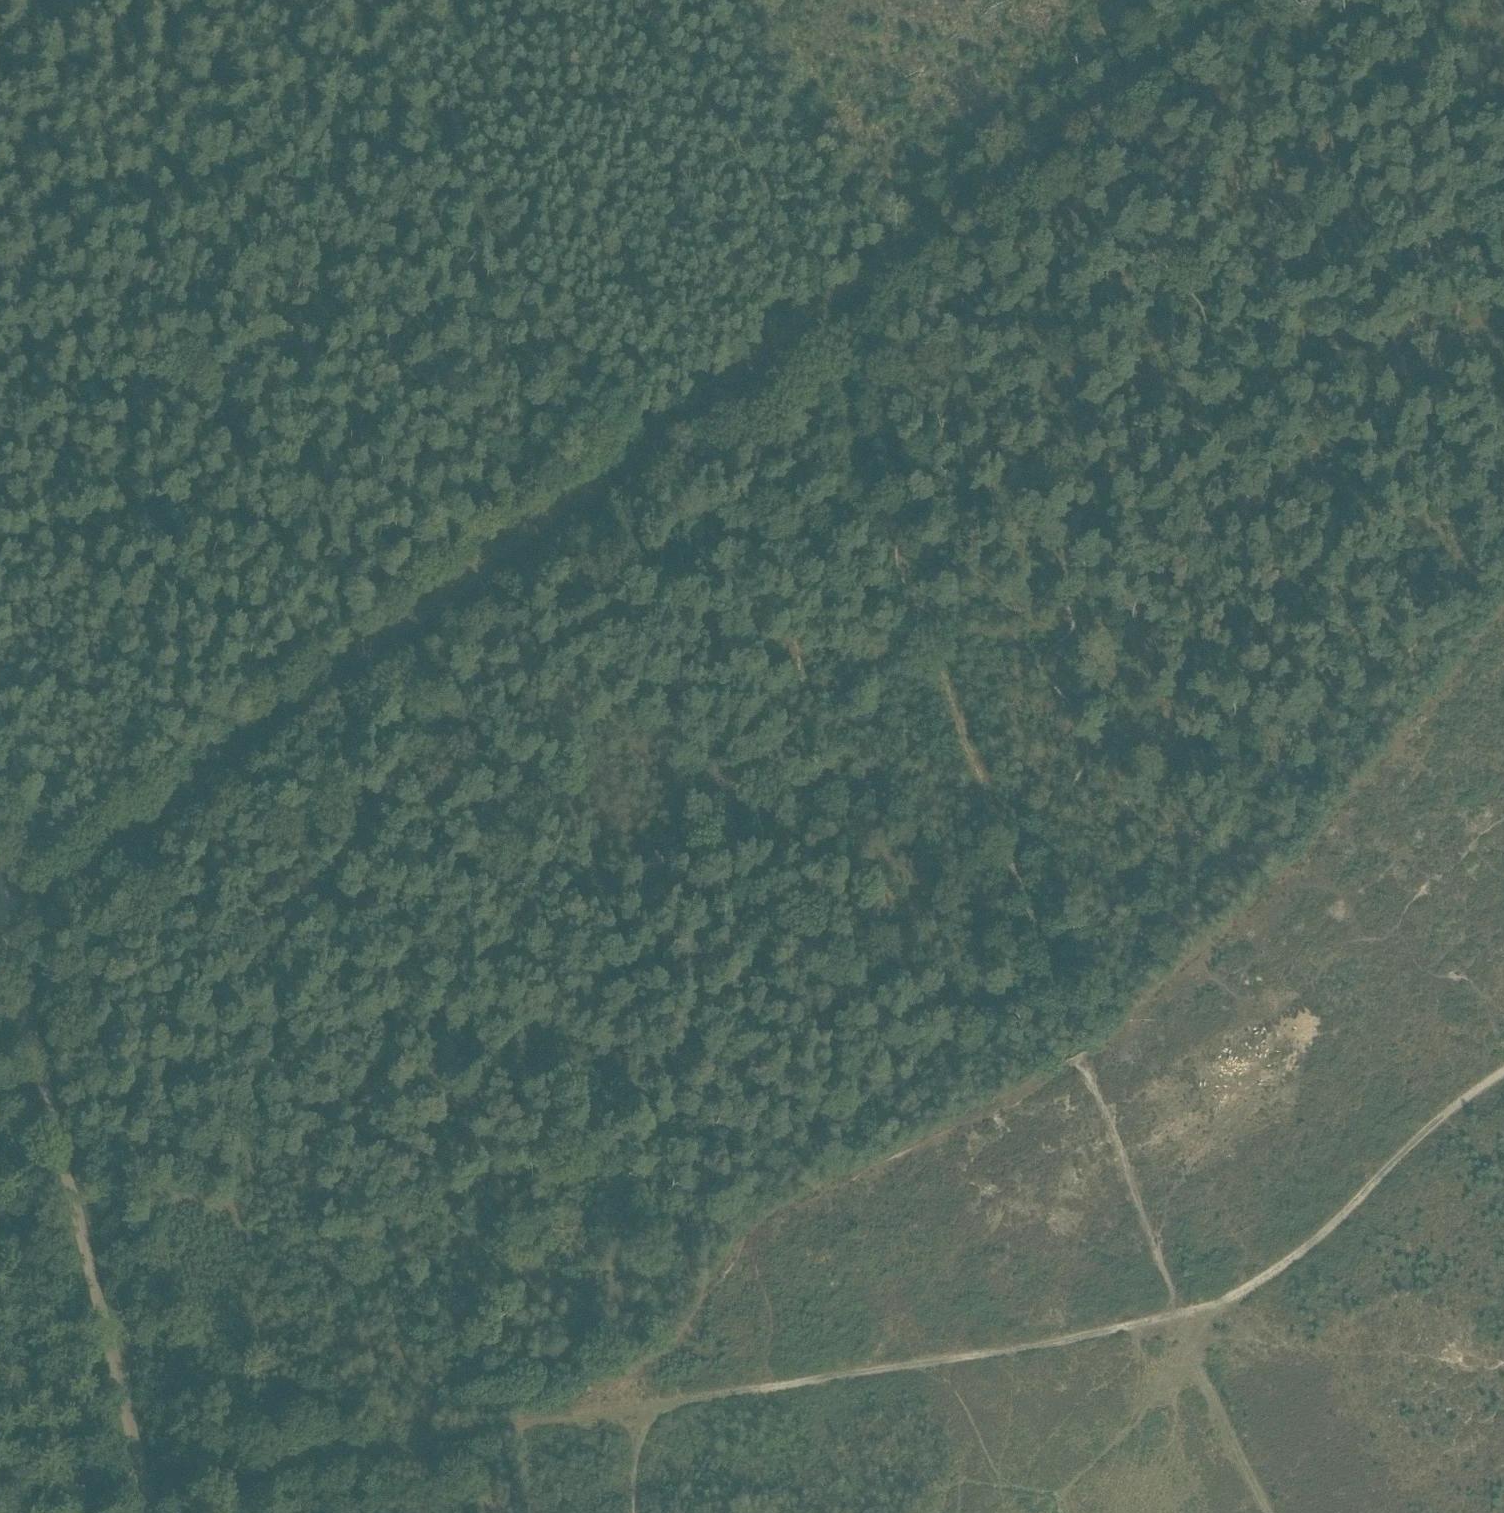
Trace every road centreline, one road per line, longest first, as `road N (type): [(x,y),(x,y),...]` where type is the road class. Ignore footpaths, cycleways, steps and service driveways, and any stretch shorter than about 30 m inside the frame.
road 1 (track): [(1241,0),(12,936)]
road 2 (track): [(157,1512),(12,936)]

